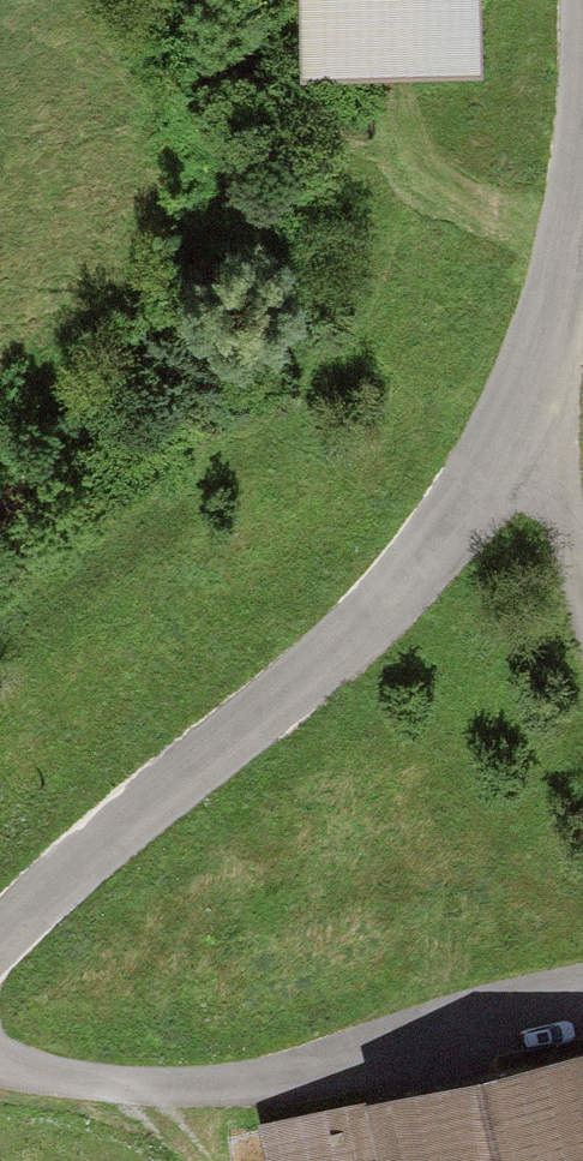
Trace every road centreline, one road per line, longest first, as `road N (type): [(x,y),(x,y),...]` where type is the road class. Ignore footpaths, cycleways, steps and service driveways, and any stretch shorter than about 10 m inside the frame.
road 1 (unclassified): [(582,132),(568,247),(516,434),(465,509),(371,620),(84,846),(0,930)]
road 2 (track): [(582,981),(474,1002),(206,1077),(27,1080),(0,1071)]
road 3 (track): [(582,587),(545,469),(516,434)]

